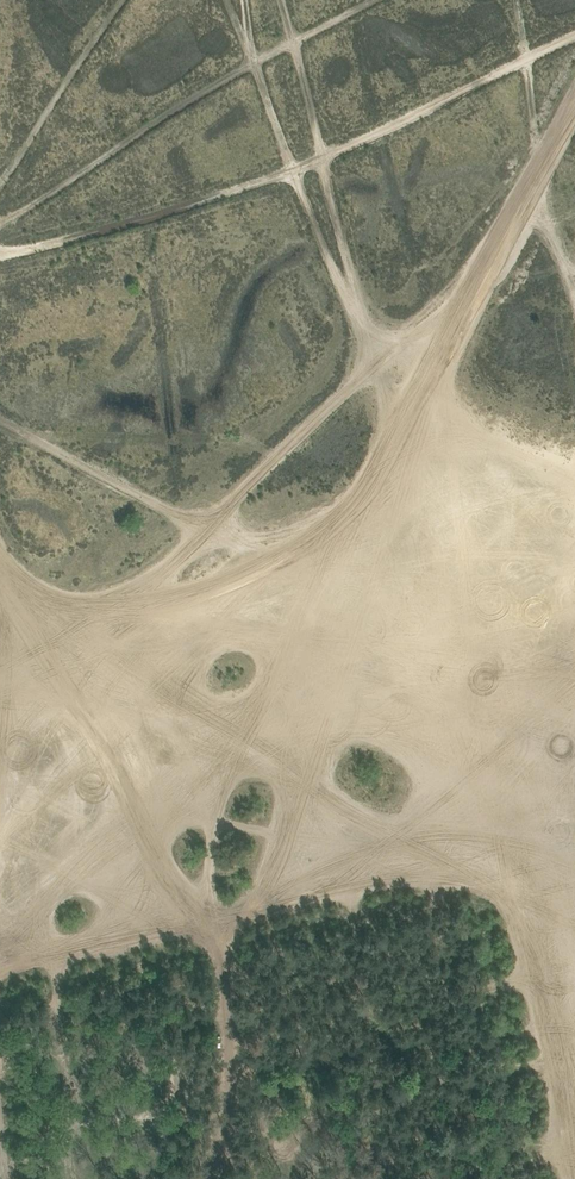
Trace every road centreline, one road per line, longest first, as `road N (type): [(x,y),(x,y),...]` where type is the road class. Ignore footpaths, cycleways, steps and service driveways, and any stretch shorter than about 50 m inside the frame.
road 1 (track): [(0,569),(43,711),(342,563),(423,392),(574,116)]
road 2 (track): [(0,259),(296,172),(574,39)]
road 3 (track): [(574,885),(442,863),(310,787),(100,718),(0,709)]
road 4 (track): [(122,672),(218,520),(262,471),(485,281)]
road 5 (track): [(227,0),(349,309),(423,392)]
road 6 (track): [(515,0),(540,183),(574,271)]
road 7 (track): [(574,1145),(523,876)]
road 8 (track): [(0,419),(173,513),(218,520)]

